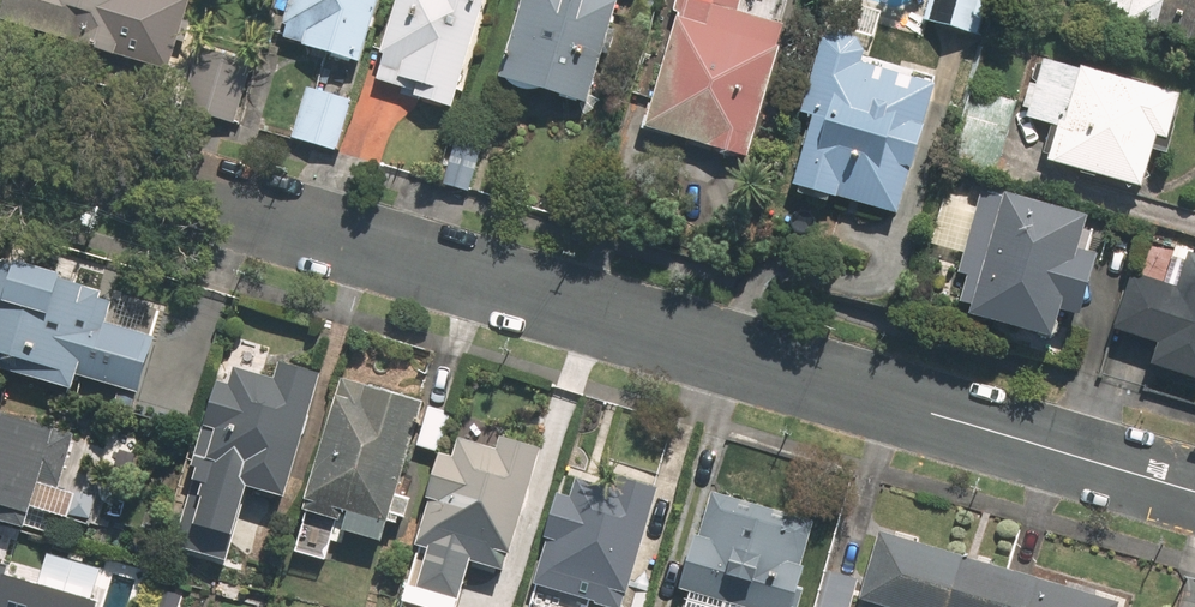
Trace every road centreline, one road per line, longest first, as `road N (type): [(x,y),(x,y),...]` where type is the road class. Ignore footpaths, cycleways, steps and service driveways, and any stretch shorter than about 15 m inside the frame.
road 1 (residential): [(0,138),(1194,490)]

